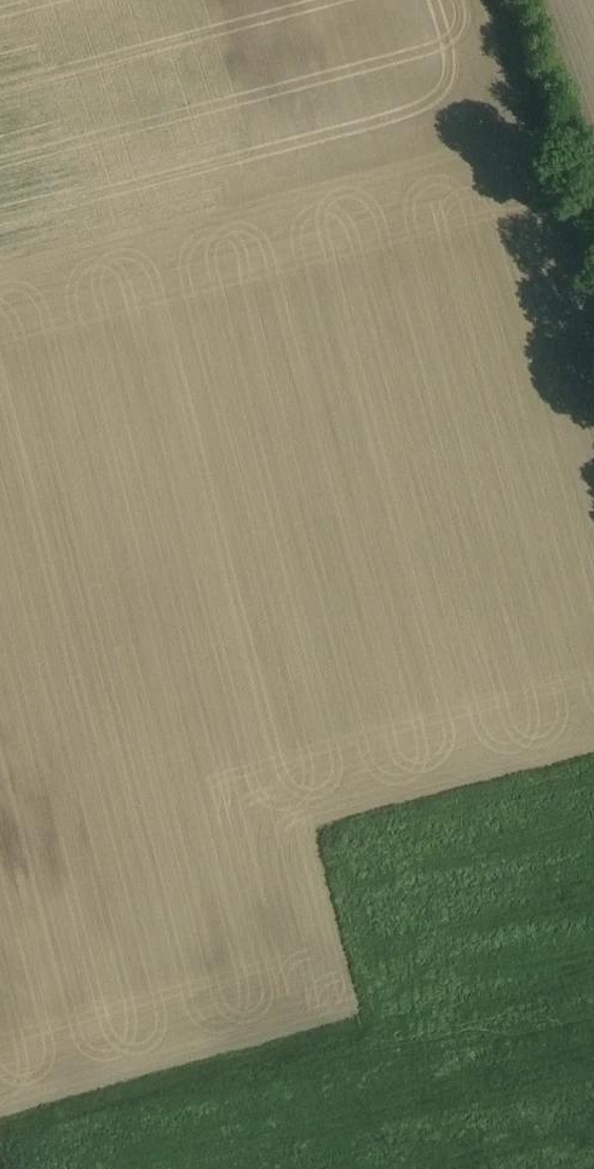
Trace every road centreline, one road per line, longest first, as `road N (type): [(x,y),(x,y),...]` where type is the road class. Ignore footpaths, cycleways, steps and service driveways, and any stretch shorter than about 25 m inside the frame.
road 1 (track): [(362,1024),(0,1123)]

